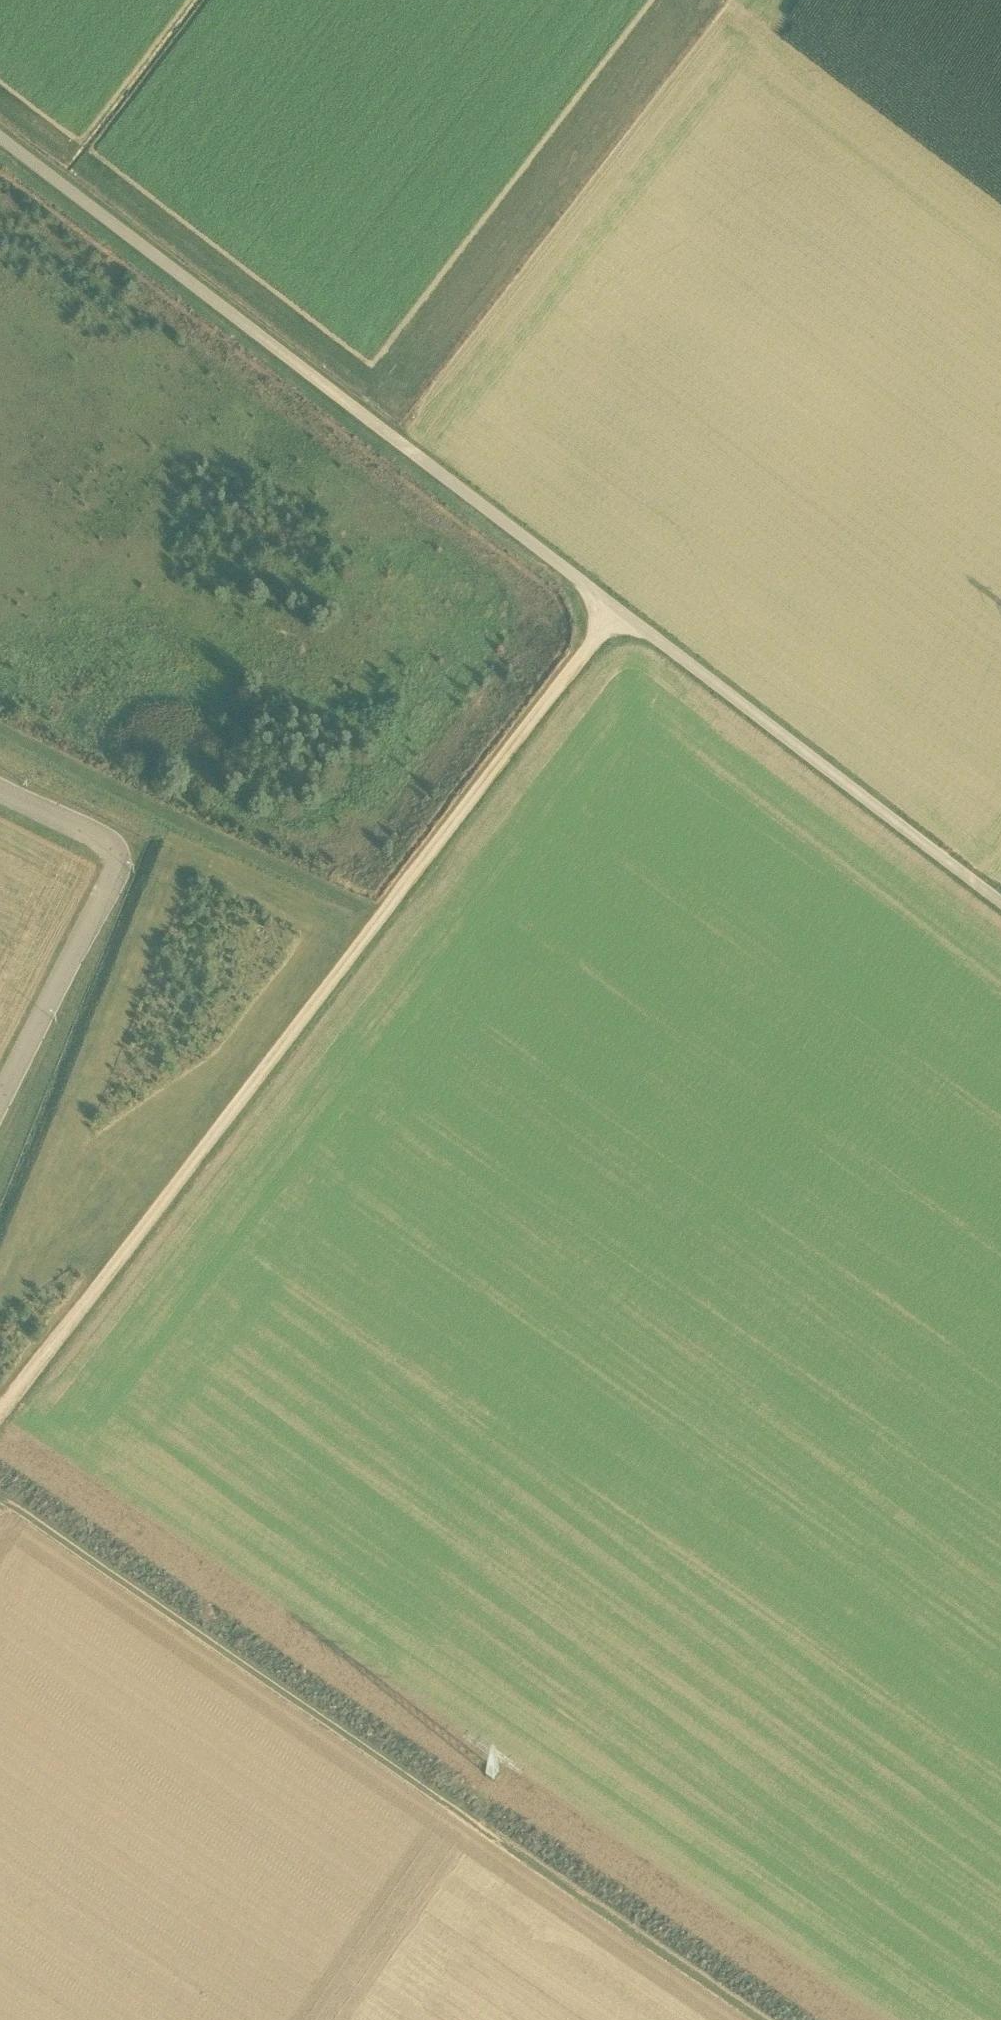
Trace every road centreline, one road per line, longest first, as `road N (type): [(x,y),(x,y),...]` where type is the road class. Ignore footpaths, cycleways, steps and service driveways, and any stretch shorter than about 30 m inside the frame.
road 1 (unclassified): [(0,143),(1000,903)]
road 2 (track): [(612,612),(0,1413)]

